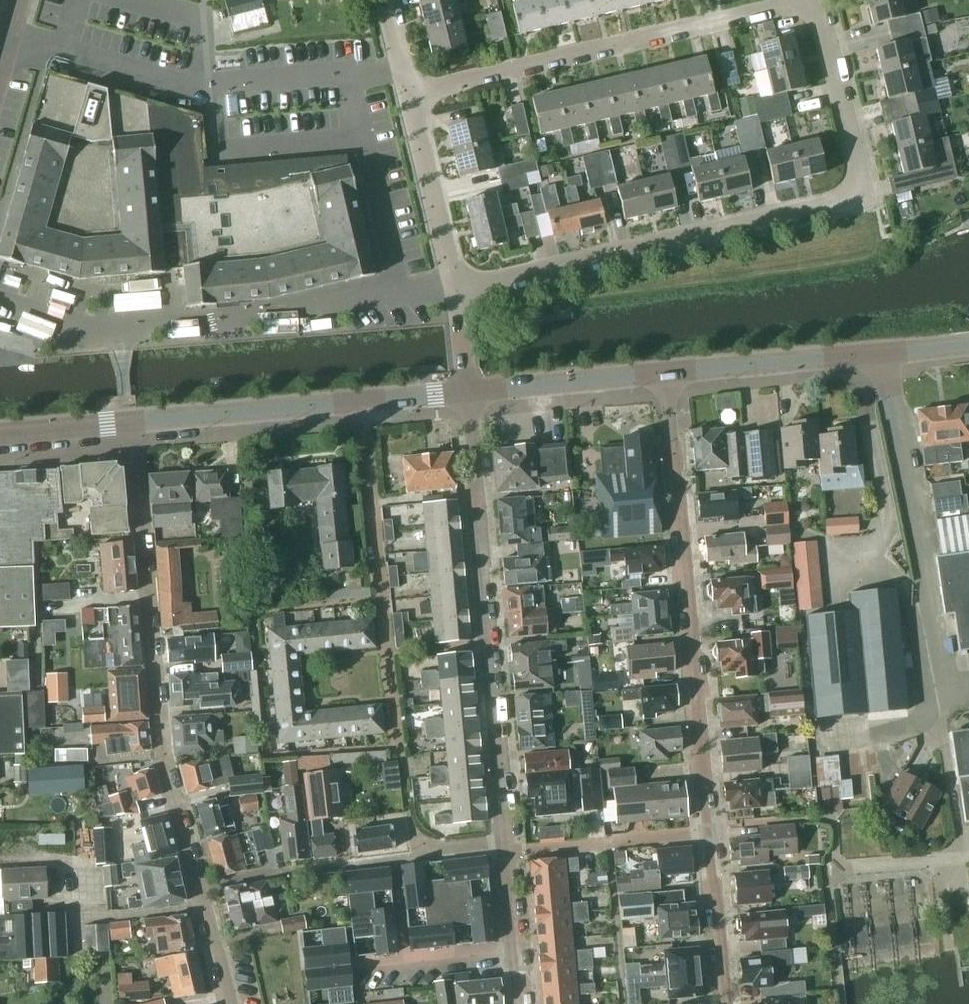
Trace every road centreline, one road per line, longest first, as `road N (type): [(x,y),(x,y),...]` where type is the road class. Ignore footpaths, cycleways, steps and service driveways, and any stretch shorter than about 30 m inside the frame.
road 1 (residential): [(723,1003),(669,374)]
road 2 (unclassified): [(848,871),(952,860),(958,845),(941,732),(947,691),(881,355)]
road 3 (residential): [(450,285),(865,183),(870,170),(826,0)]
road 4 (residential): [(226,1003),(162,715),(144,604),(132,421)]
road 5 (residential): [(504,846),(426,855),(407,841),(360,404)]
road 6 (residential): [(504,846),(465,393)]
road 7 (residential): [(412,91),(759,0)]
road 8 (tertiary): [(132,421),(360,404)]
road 9 (tertiary): [(669,374),(881,355)]
road 10 (tertiary): [(465,393),(669,374)]
road 11 (unclassified): [(450,285),(412,91)]
road 12 (residential): [(513,956),(358,973)]
road 13 (tertiary): [(0,434),(132,421)]

